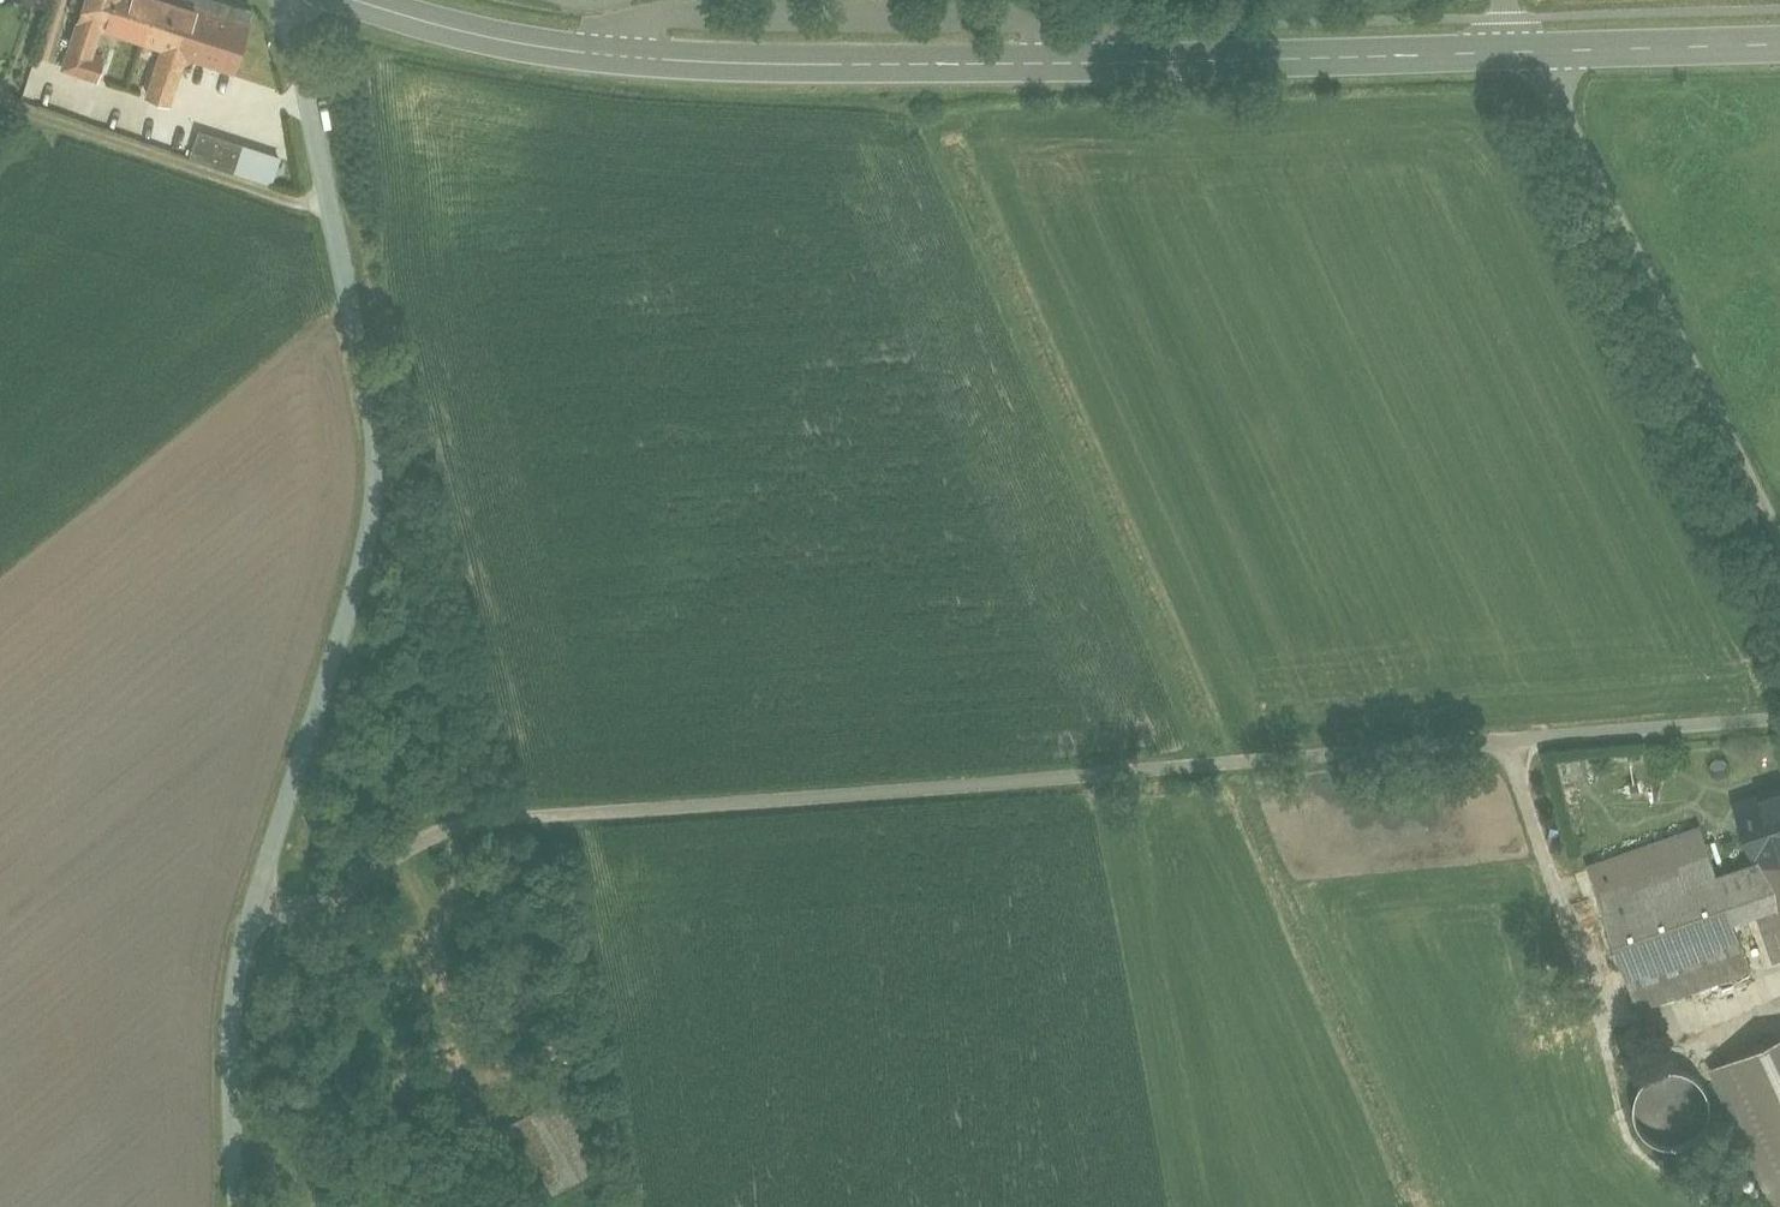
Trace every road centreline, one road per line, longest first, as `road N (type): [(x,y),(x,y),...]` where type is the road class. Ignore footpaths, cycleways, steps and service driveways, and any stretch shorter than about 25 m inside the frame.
road 1 (unclassified): [(1779,710),(430,833),(307,908),(258,900)]
road 2 (secondary): [(1524,53),(683,63),(495,40),(358,0)]
road 3 (unclassified): [(291,0),(373,485),(258,900)]
road 4 (unclassified): [(1524,53),(1779,559)]
road 5 (unclassified): [(258,900),(229,1043),(238,1206)]
road 6 (secondary): [(1779,44),(1524,53)]

